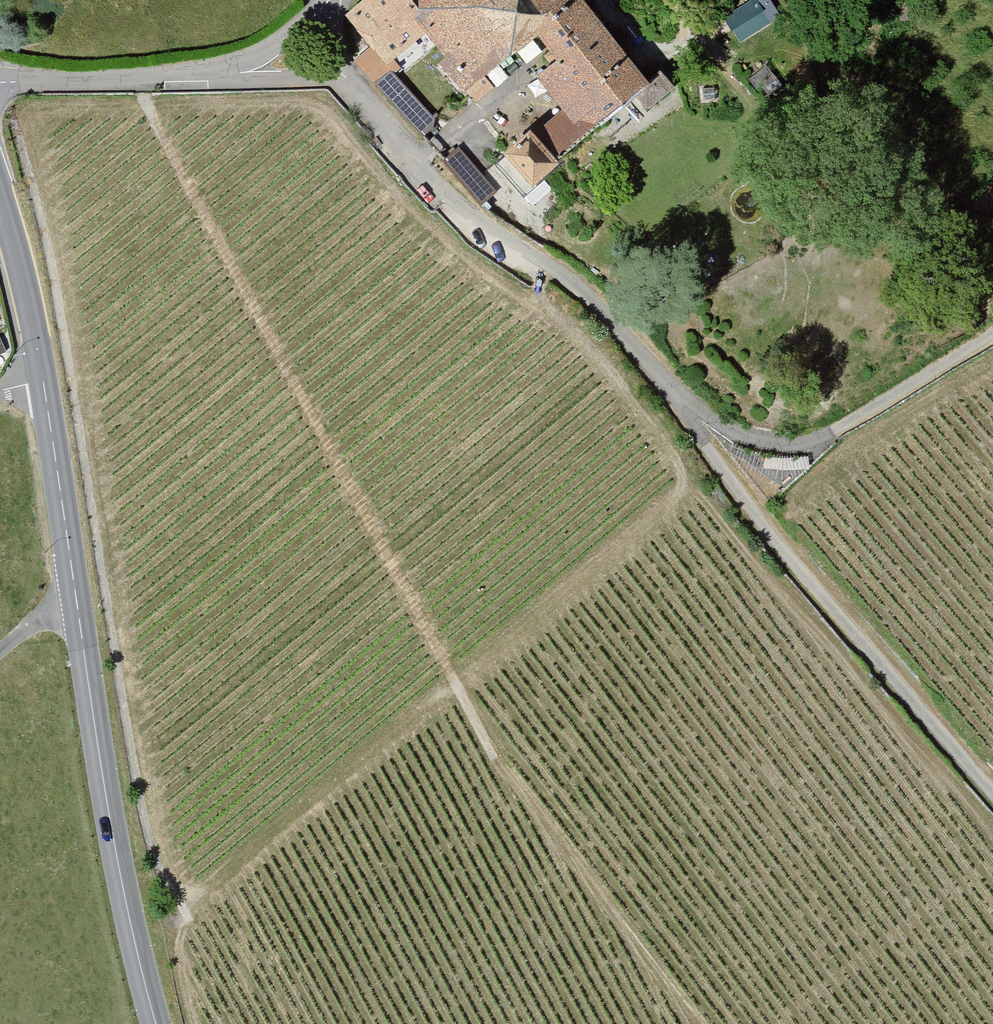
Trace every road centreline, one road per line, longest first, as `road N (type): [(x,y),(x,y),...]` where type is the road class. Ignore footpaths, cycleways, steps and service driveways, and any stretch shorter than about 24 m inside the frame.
road 1 (track): [(696,1023),(492,755),(191,189),(138,73)]
road 2 (track): [(547,263),(617,321),(755,509),(992,795)]
road 3 (secondary): [(44,379),(121,886),(155,1023)]
road 4 (track): [(992,330),(797,439),(760,438),(669,392)]
road 5 (residential): [(547,263),(462,218),(332,82)]
road 6 (residential): [(0,78),(249,69)]
road 7 (secondary): [(0,195),(44,379)]

